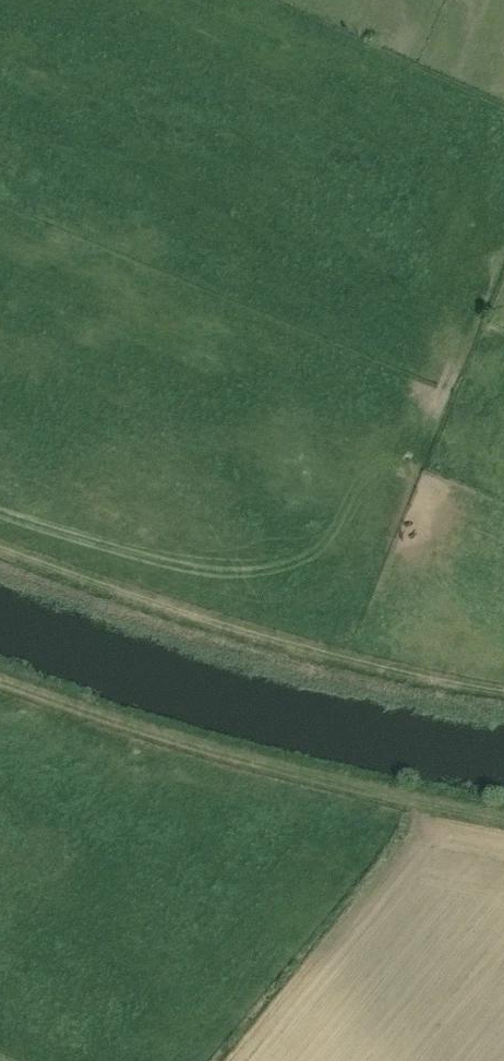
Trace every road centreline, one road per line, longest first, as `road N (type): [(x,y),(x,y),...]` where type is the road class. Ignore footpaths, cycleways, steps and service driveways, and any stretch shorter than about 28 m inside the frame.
road 1 (track): [(0,679),(165,736),(503,820)]

